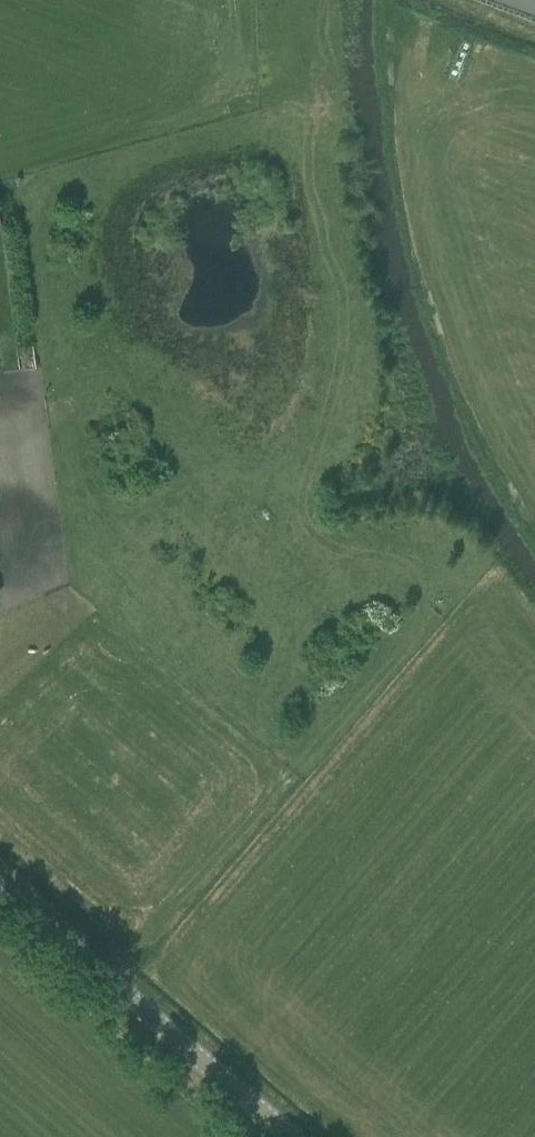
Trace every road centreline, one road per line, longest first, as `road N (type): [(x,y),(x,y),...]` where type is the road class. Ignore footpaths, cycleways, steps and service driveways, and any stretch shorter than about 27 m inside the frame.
road 1 (unclassified): [(301,1136),(0,867)]

